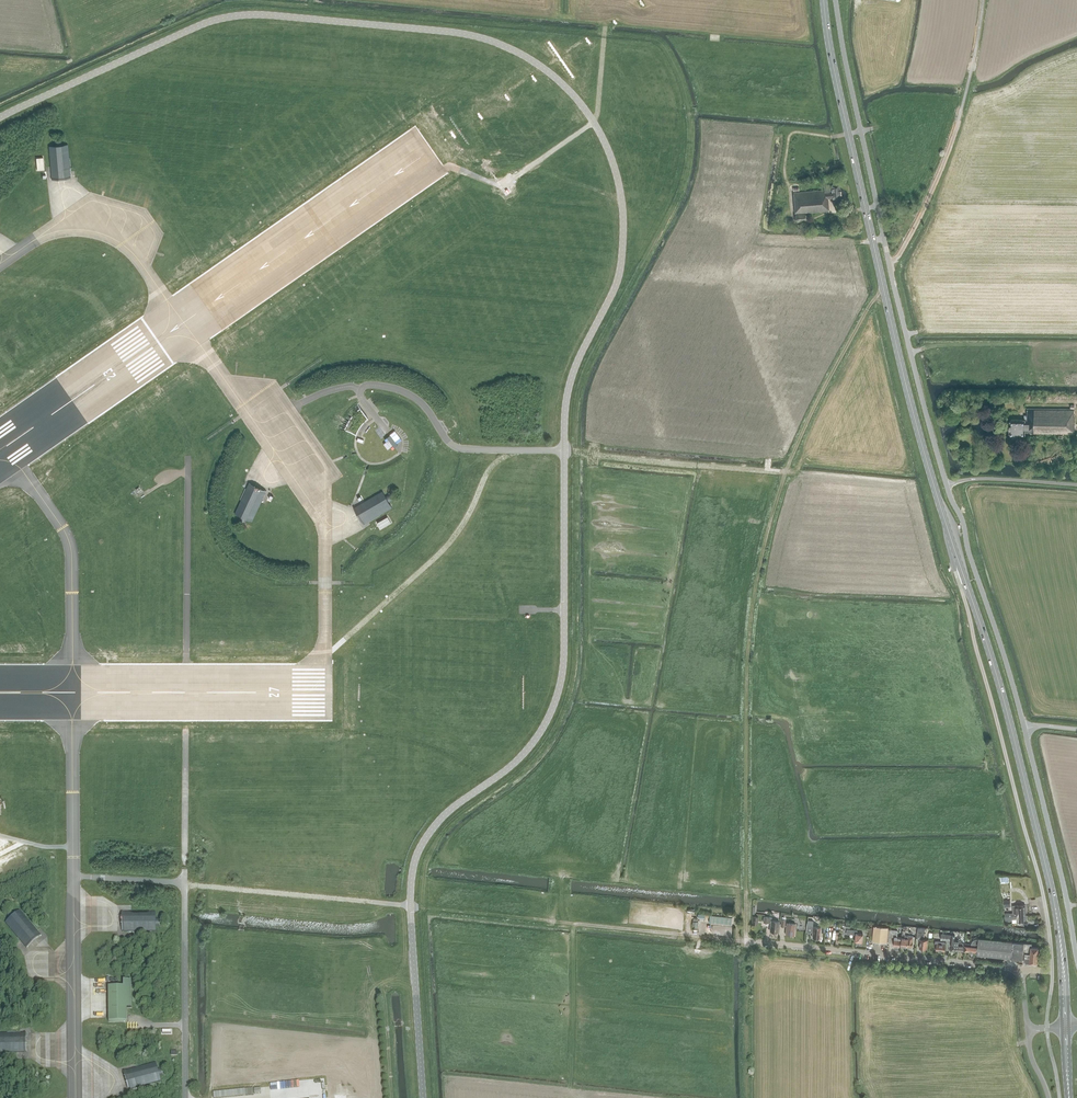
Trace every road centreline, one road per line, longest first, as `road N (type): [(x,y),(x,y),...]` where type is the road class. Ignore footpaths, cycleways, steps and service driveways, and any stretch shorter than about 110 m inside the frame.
road 1 (unclassified): [(423,1097),(410,912),(417,855),(447,813),(531,745),(560,683),(567,395),(622,258),(623,208),(609,151),(561,83),(496,43),(263,15),(200,25),(0,117)]
road 2 (primary): [(1066,1026),(1049,881),(1002,693),(917,426),(872,241)]
road 3 (unclassified): [(1022,970),(746,941)]
road 4 (track): [(746,727),(754,599),(786,471)]
road 5 (unclassified): [(1024,728),(946,485)]
road 6 (unclassified): [(946,485),(884,239)]
road 7 (primary): [(872,241),(823,0)]
road 8 (unclassified): [(884,239),(835,0)]
road 9 (unclassified): [(1076,960),(1024,728)]
road 10 (track): [(746,727),(746,938)]
road 11 (track): [(780,472),(572,450)]
road 12 (track): [(786,471),(872,300)]
road 13 (track): [(373,902),(184,883)]
road 14 (track): [(746,941),(560,922)]
road 15 (track): [(746,945),(746,1097)]
road 16 (track): [(560,922),(420,907)]
road 17 (unclassified): [(1076,485),(981,479),(946,485)]

